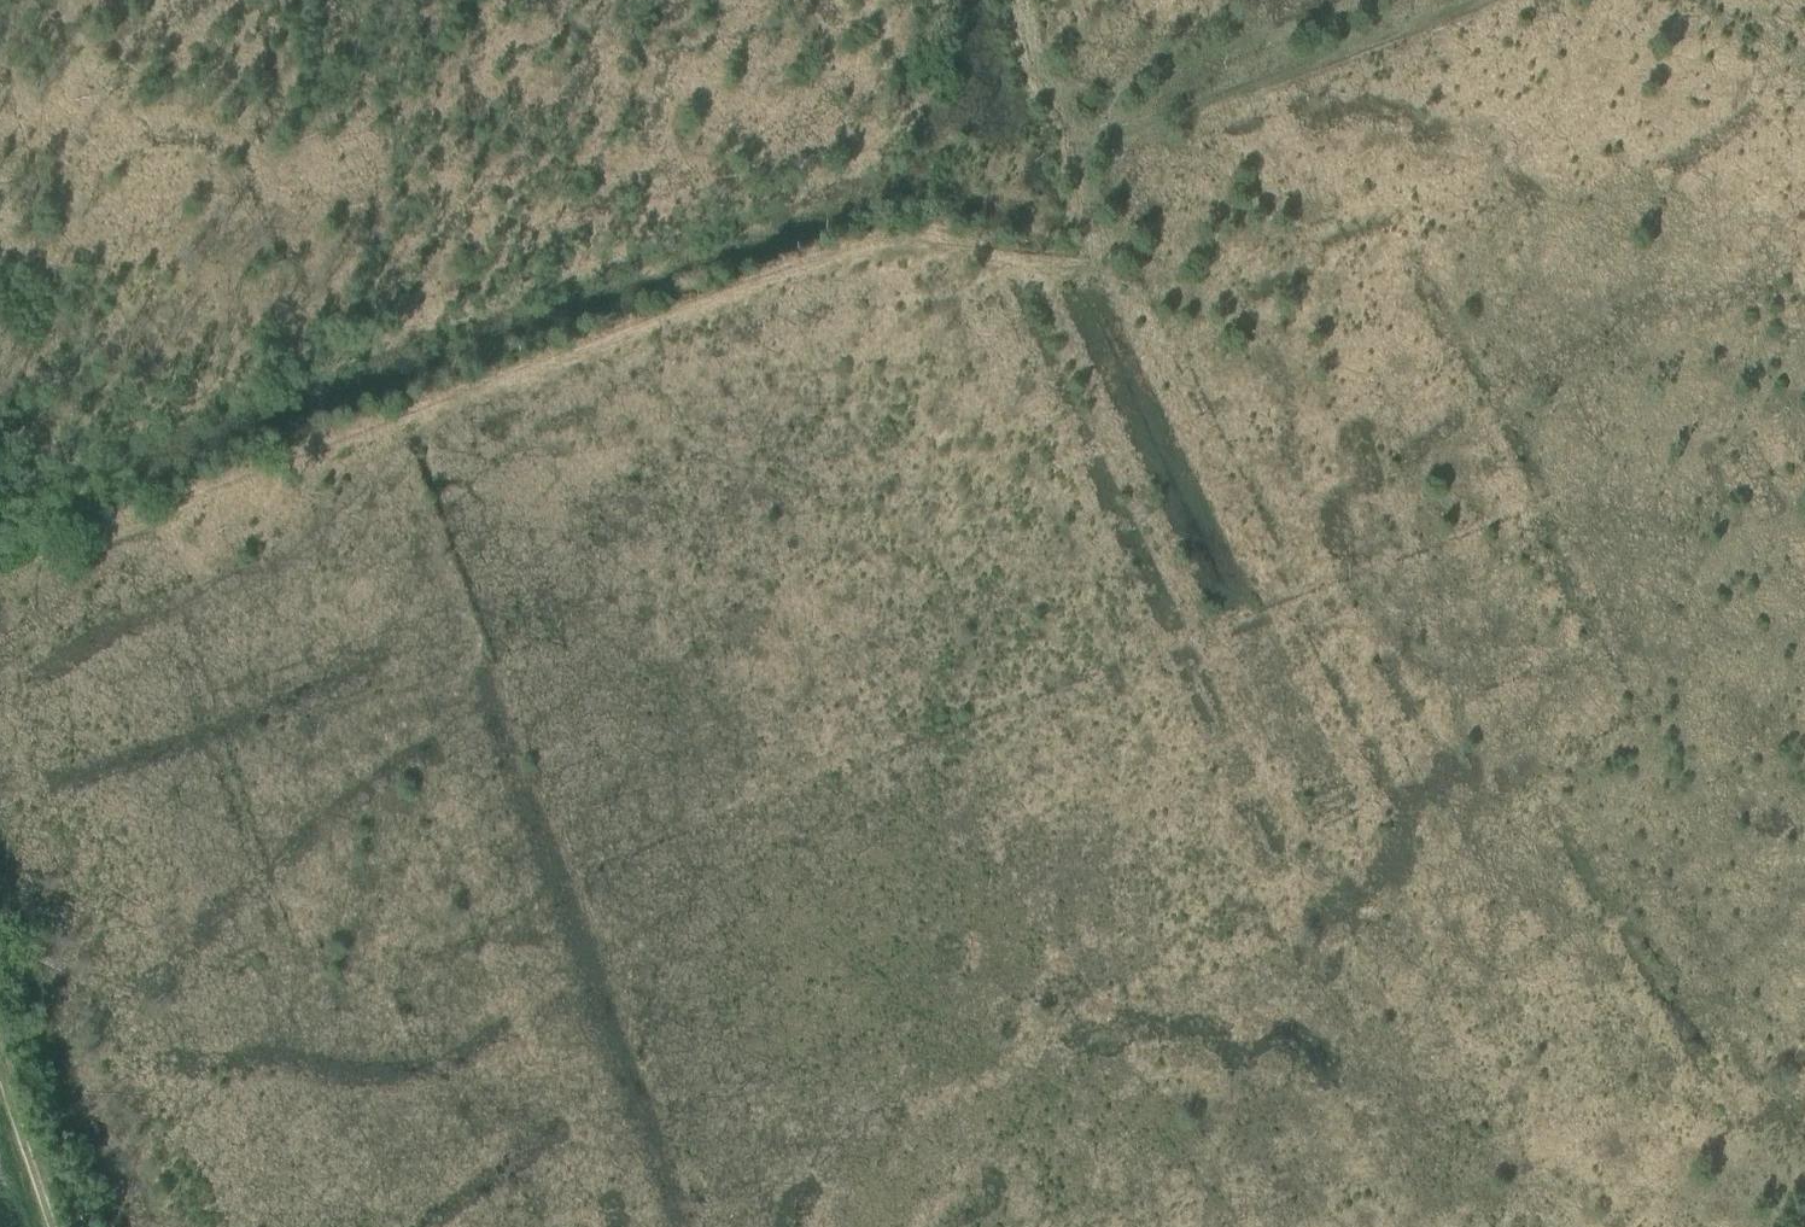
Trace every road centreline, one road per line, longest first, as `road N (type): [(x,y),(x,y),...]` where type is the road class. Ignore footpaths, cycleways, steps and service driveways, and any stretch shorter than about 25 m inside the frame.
road 1 (track): [(0,1063),(55,1226)]

